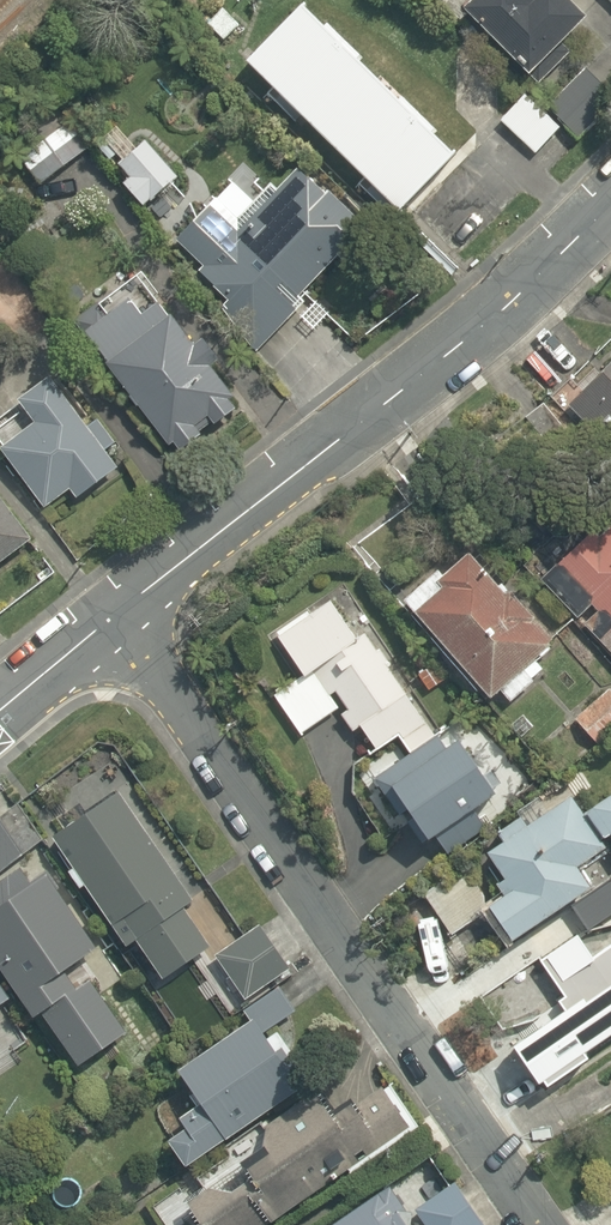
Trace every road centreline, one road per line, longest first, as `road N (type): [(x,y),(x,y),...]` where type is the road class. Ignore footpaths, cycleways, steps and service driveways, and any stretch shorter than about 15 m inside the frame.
road 1 (residential): [(544,1224),(118,617)]
road 2 (tertiary): [(118,617),(477,339),(610,207)]
road 3 (tertiary): [(0,708),(118,617)]

